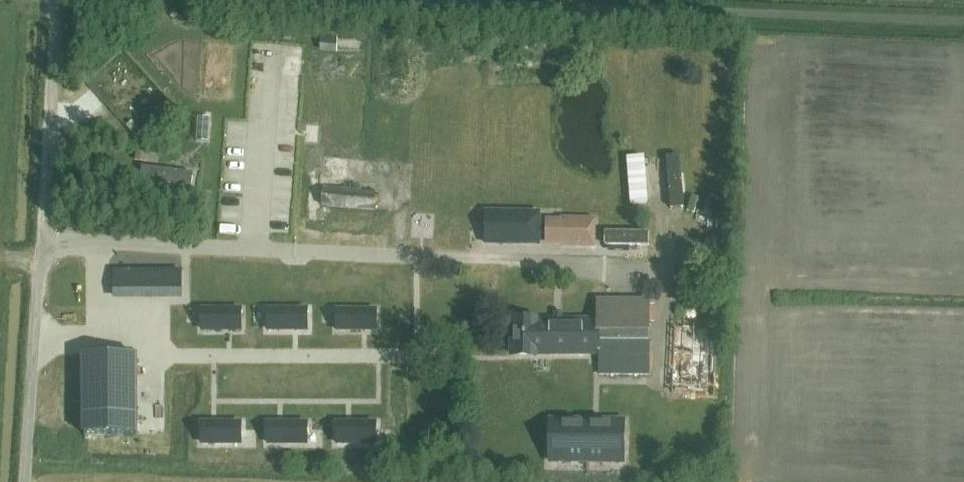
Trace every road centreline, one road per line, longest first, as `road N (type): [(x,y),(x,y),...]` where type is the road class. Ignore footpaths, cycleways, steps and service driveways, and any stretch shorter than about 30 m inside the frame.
road 1 (unclassified): [(461,258),(40,247)]
road 2 (unclassified): [(40,247),(55,0)]
road 3 (unclassified): [(25,481),(40,247)]

